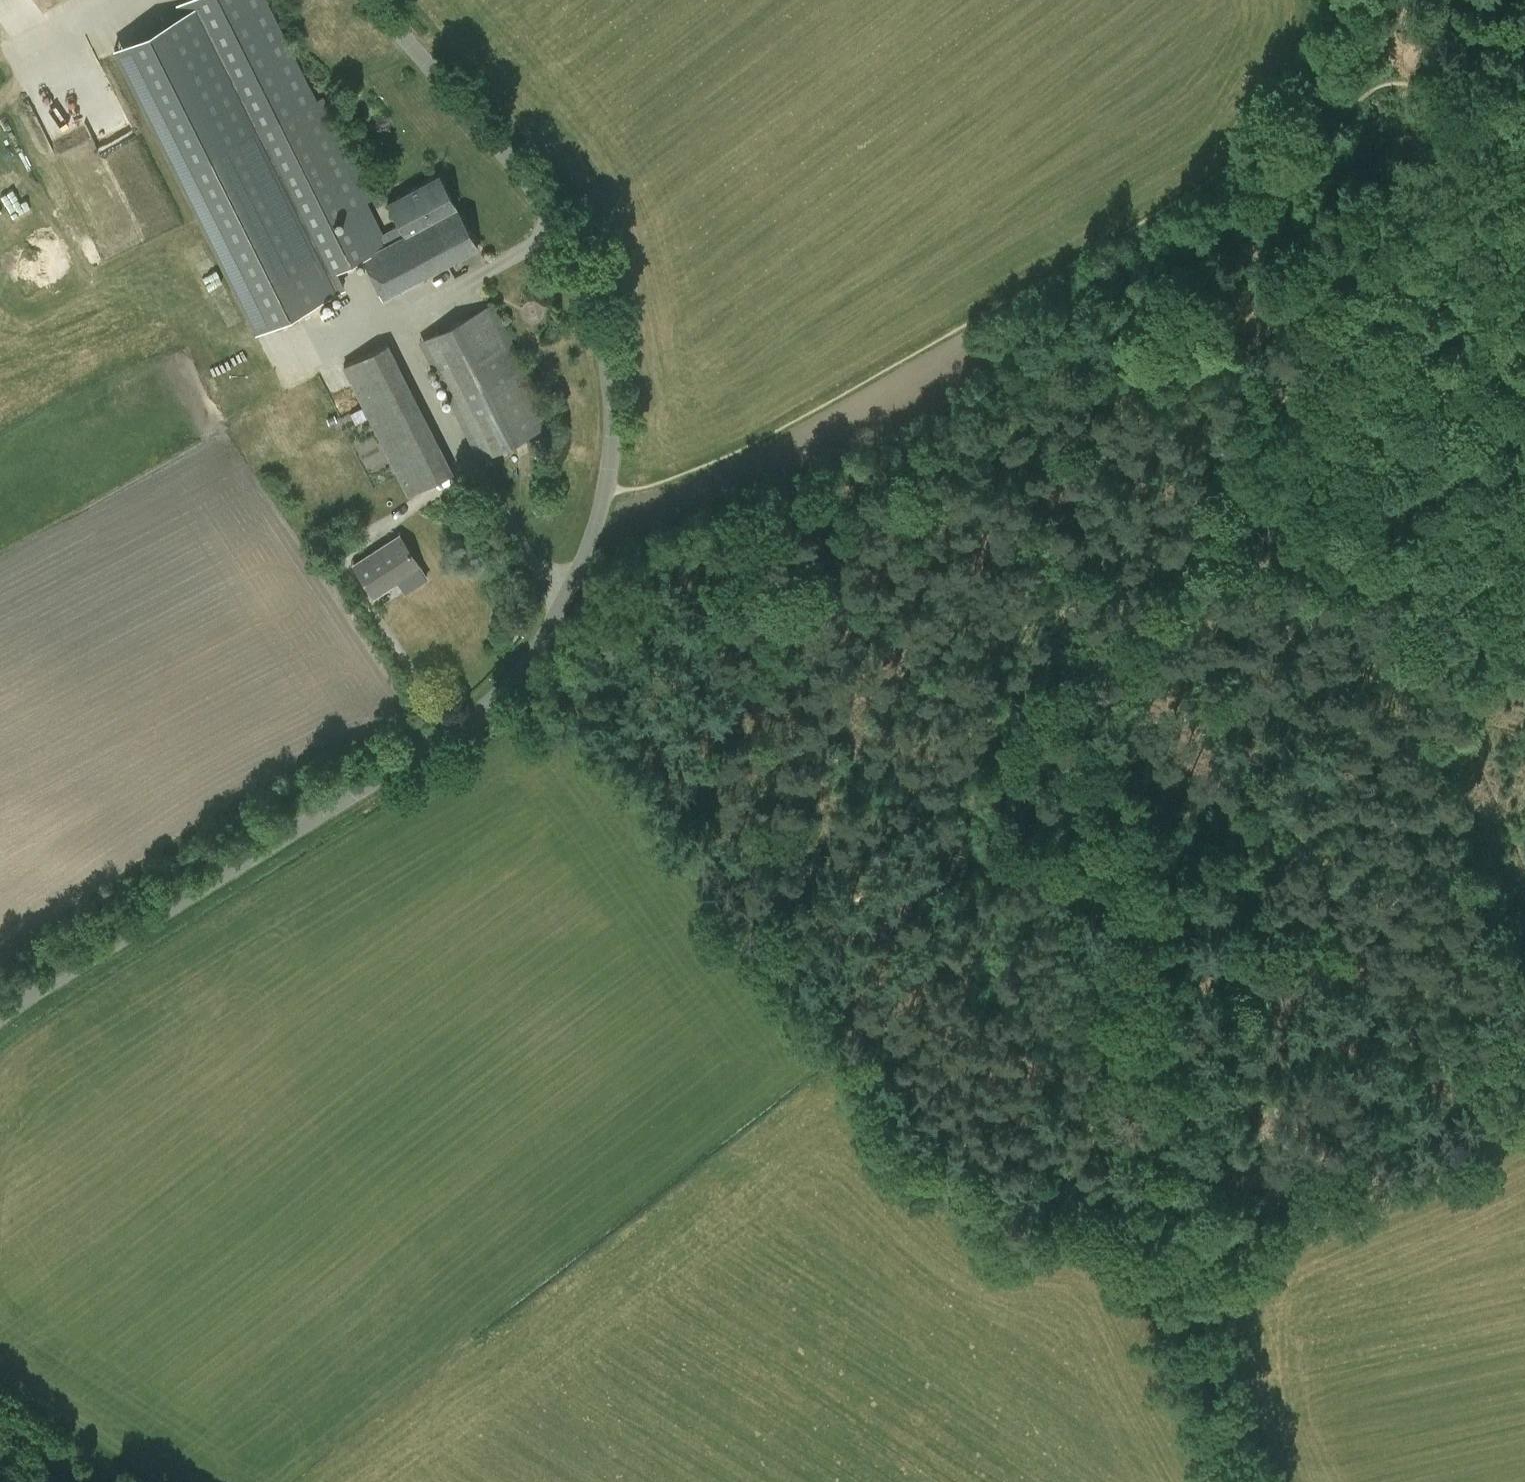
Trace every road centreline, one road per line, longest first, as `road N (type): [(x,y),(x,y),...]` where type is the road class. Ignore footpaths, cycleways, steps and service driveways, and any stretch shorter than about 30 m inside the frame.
road 1 (unclassified): [(0,1015),(470,719),(525,665),(584,559),(615,433),(612,354),(591,289),(571,236),(500,121),(392,0)]

